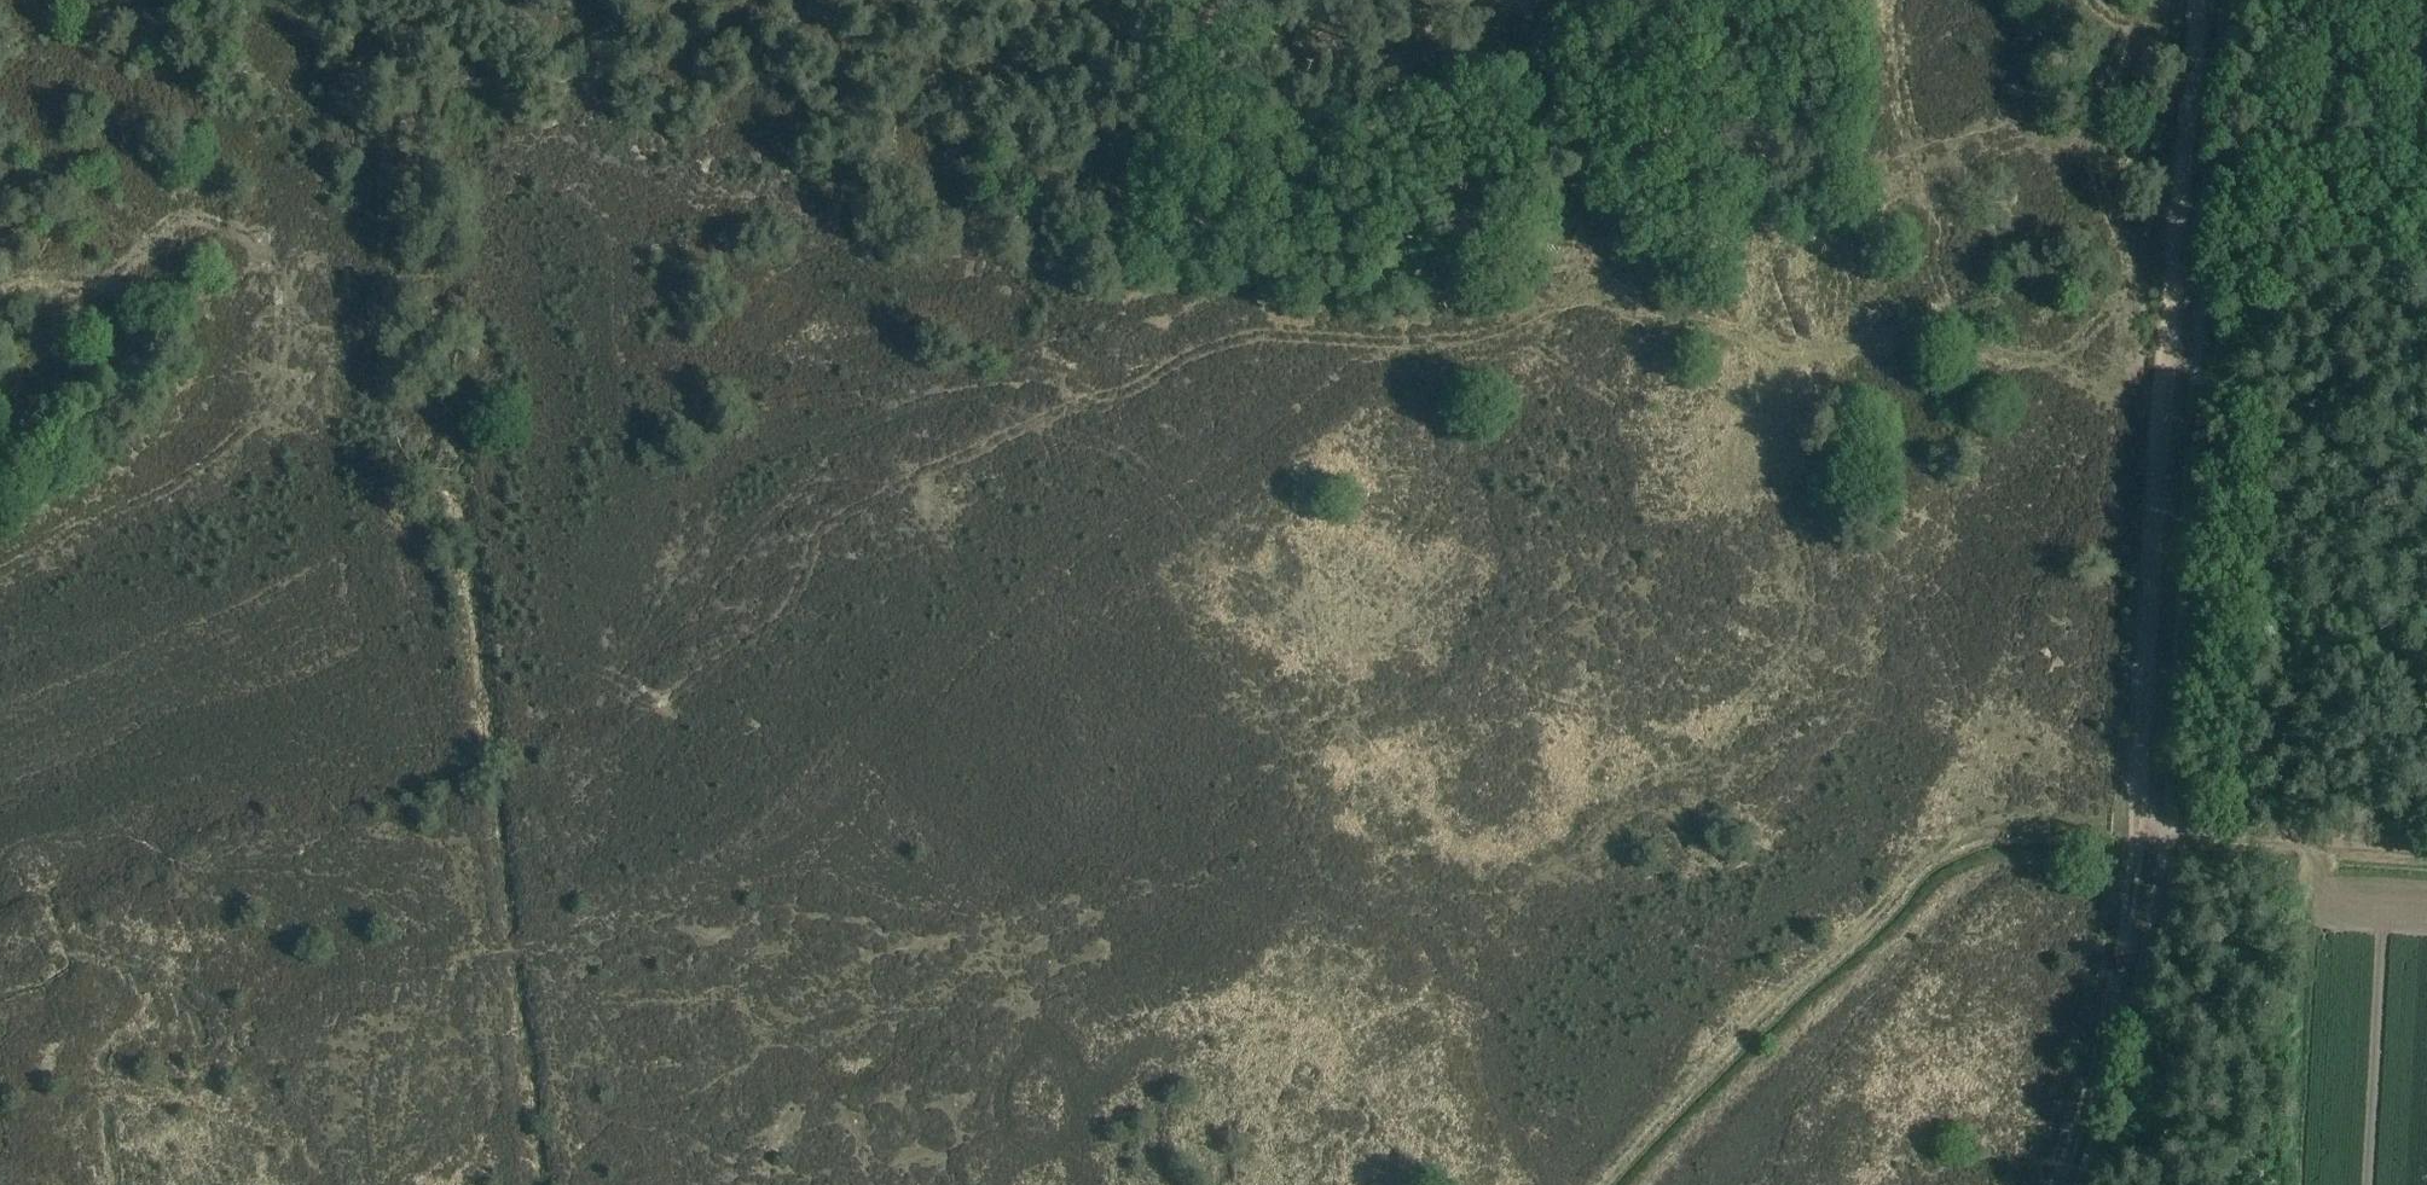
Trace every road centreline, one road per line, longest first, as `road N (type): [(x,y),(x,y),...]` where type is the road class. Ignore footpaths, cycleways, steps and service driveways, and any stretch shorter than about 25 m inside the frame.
road 1 (track): [(2200,0),(2132,886),(2097,1044),(2052,1184)]
road 2 (track): [(2426,849),(2138,836)]

